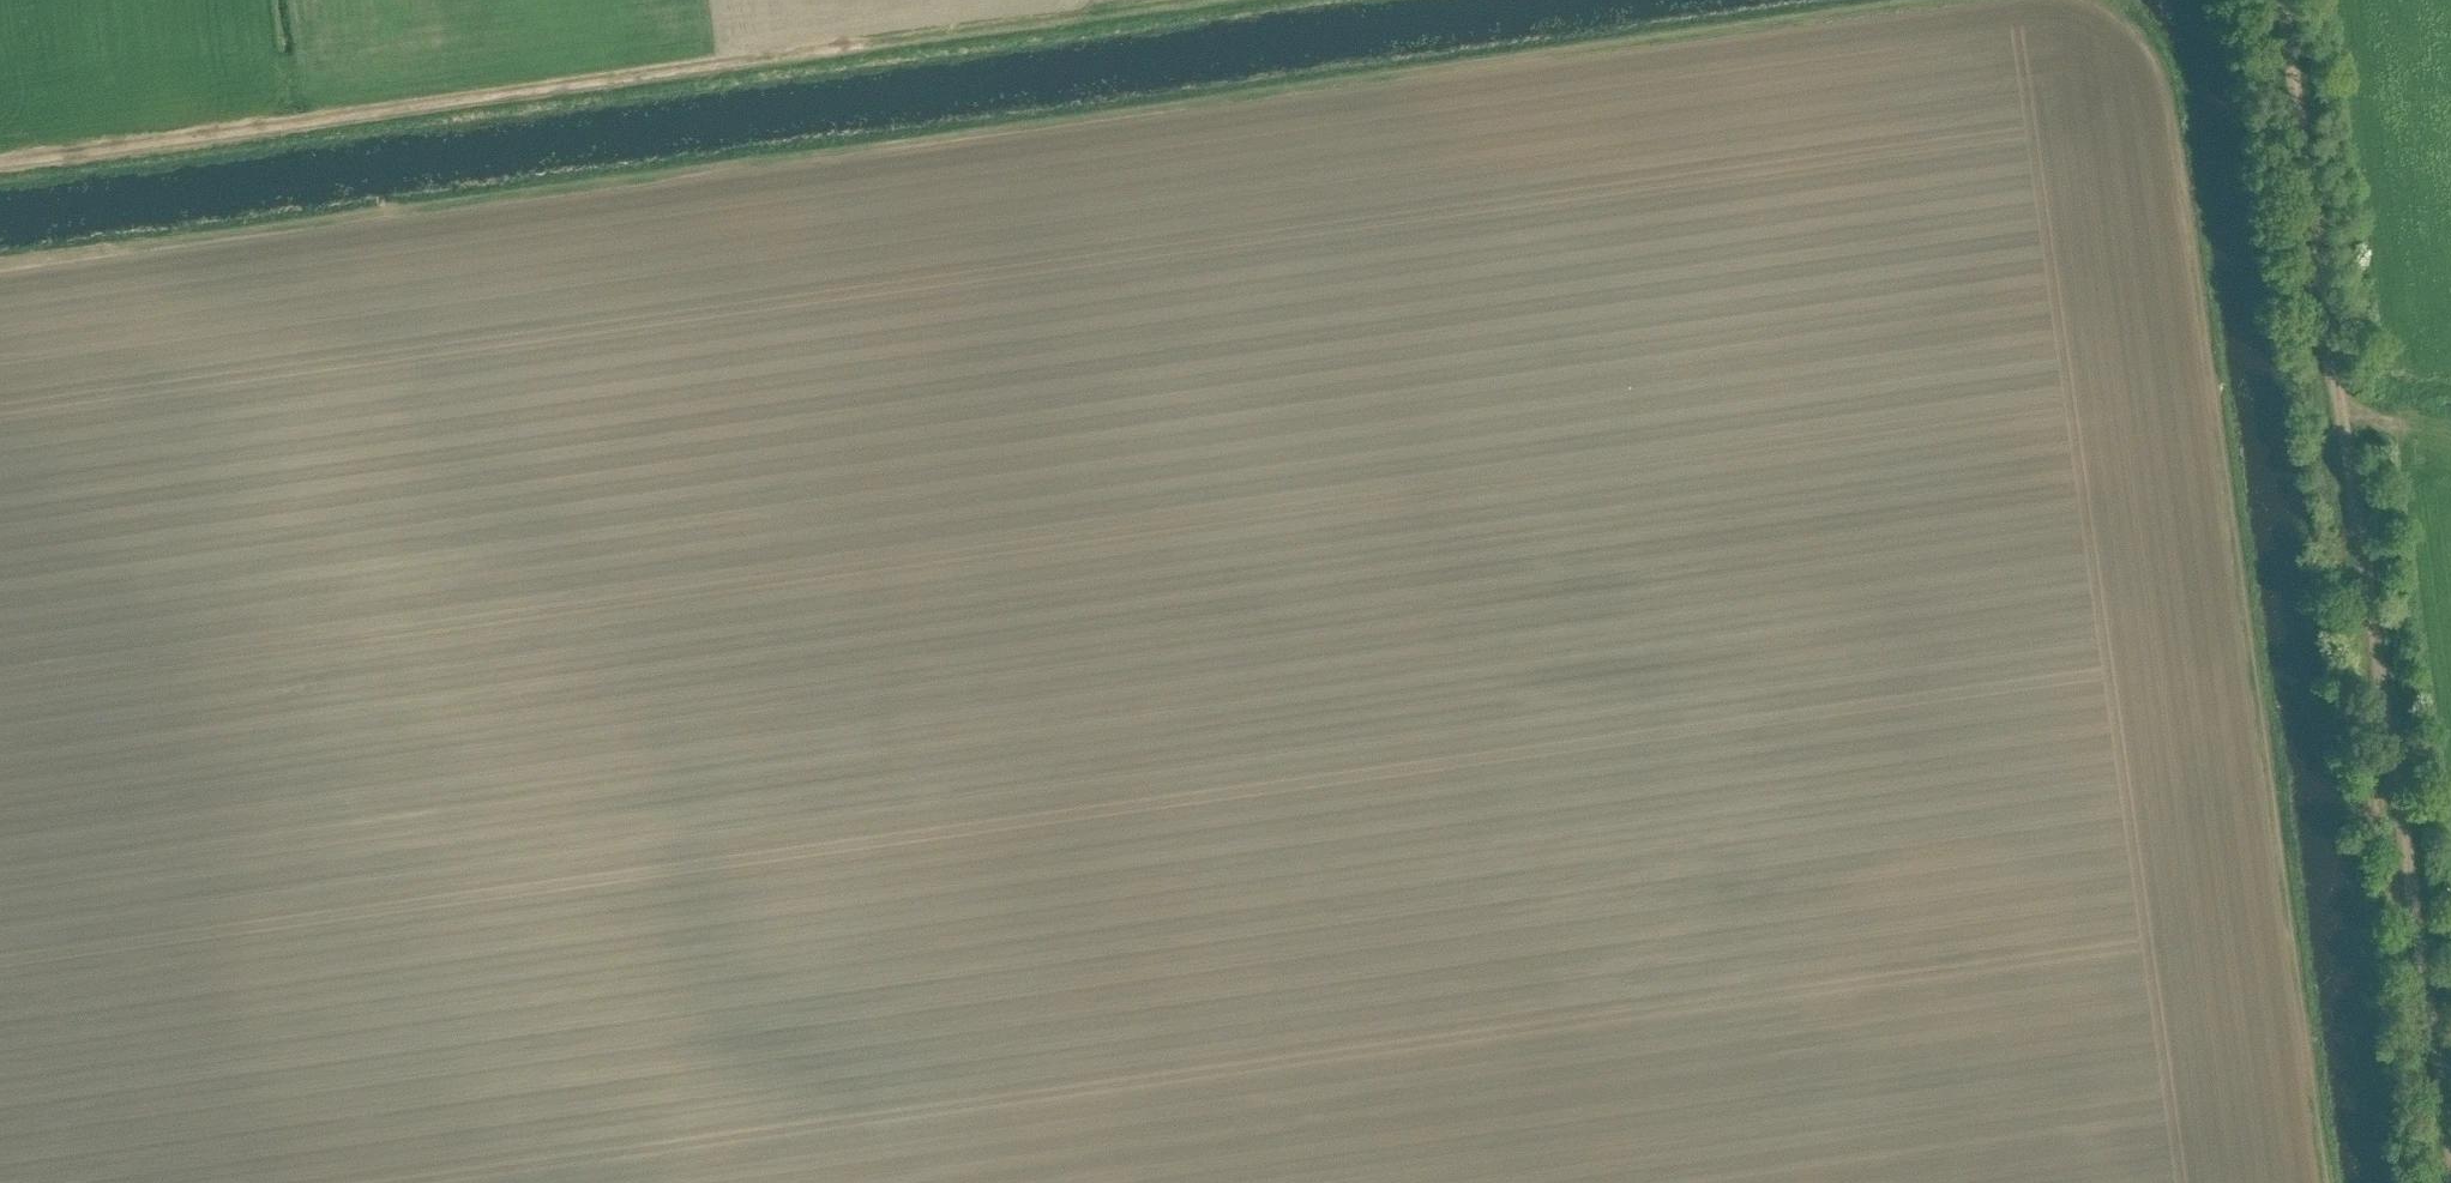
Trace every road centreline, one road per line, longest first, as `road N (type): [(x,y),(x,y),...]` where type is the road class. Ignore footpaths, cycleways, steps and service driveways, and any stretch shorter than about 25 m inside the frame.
road 1 (track): [(2450,1135),(2285,0)]

